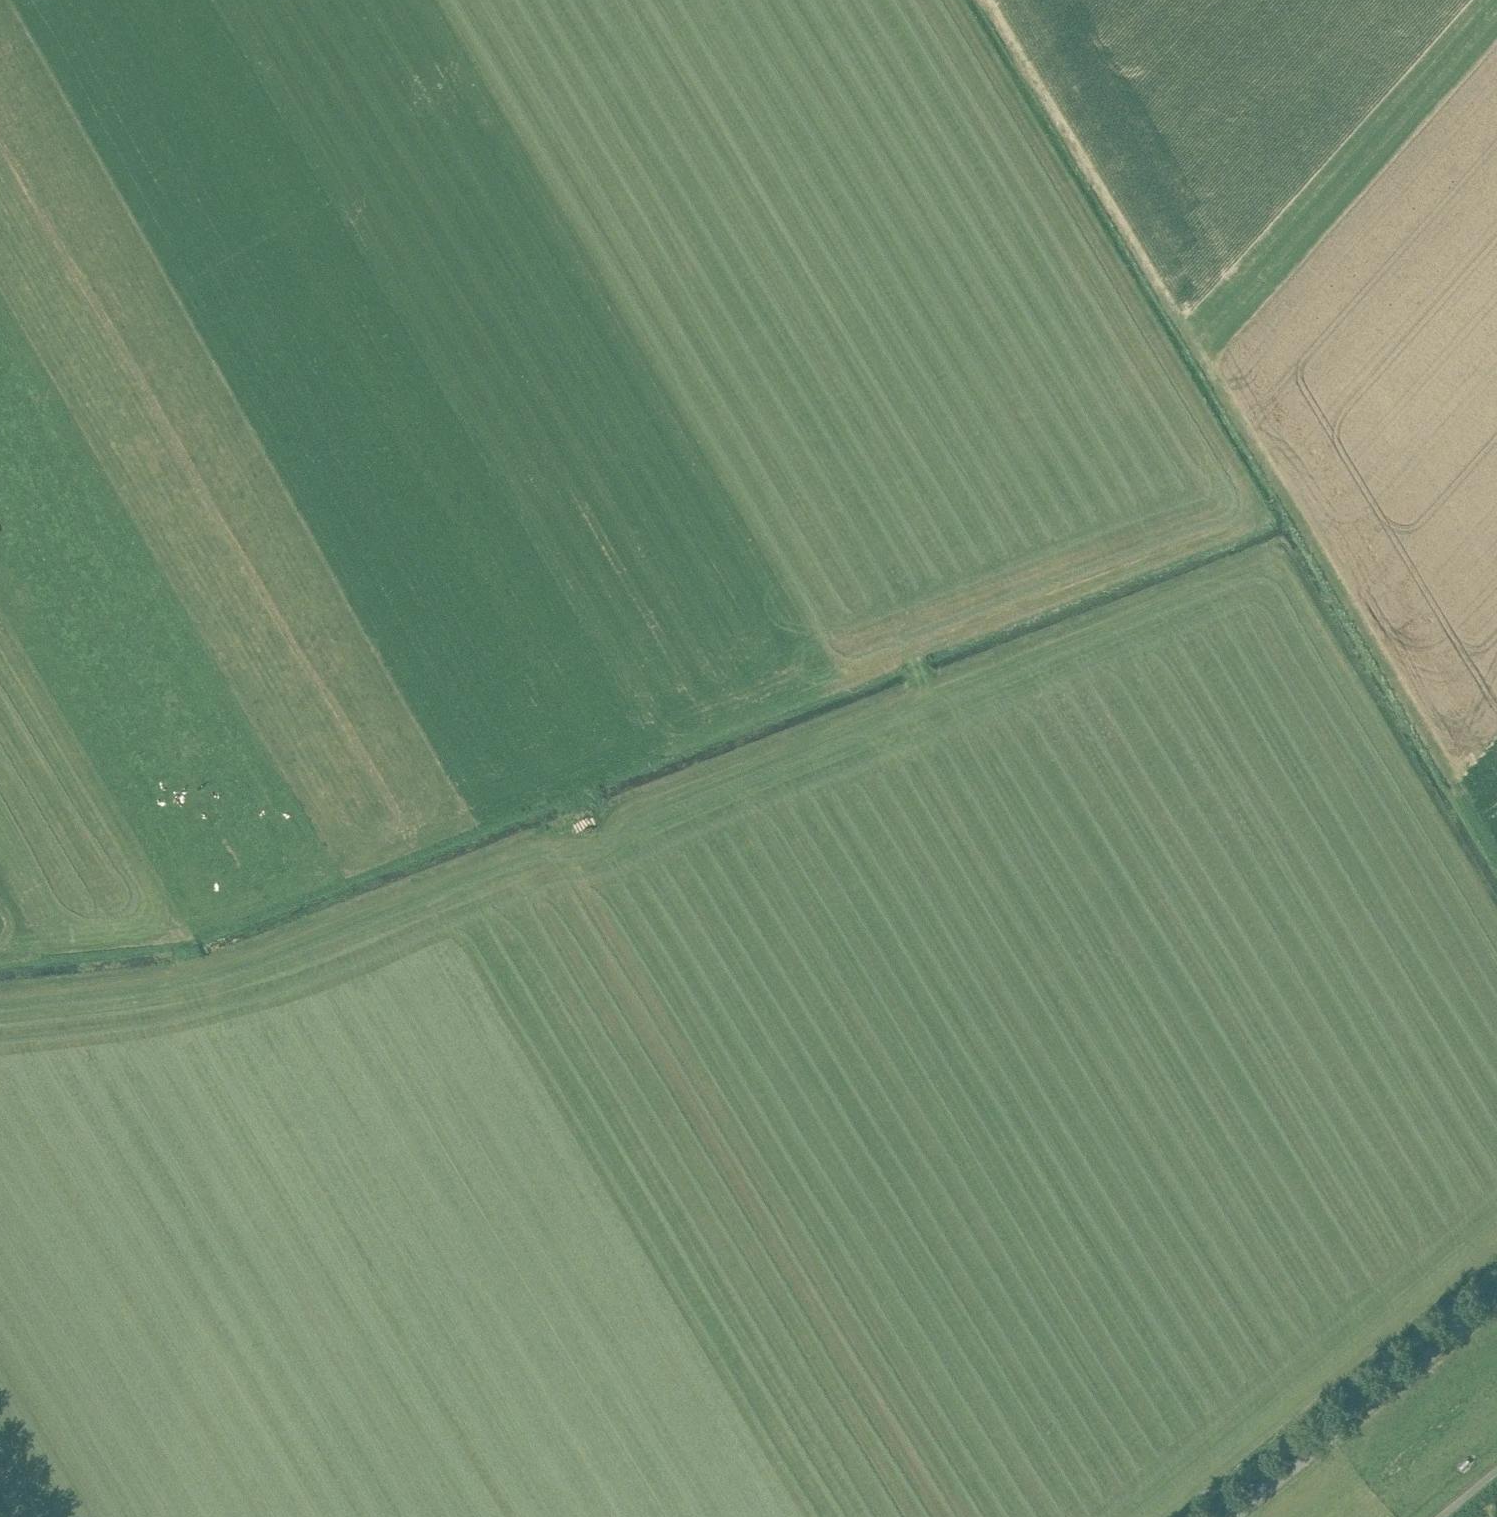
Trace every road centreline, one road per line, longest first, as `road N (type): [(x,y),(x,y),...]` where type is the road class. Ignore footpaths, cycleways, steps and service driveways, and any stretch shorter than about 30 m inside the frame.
road 1 (unclassified): [(1229,1516),(1496,1299)]

